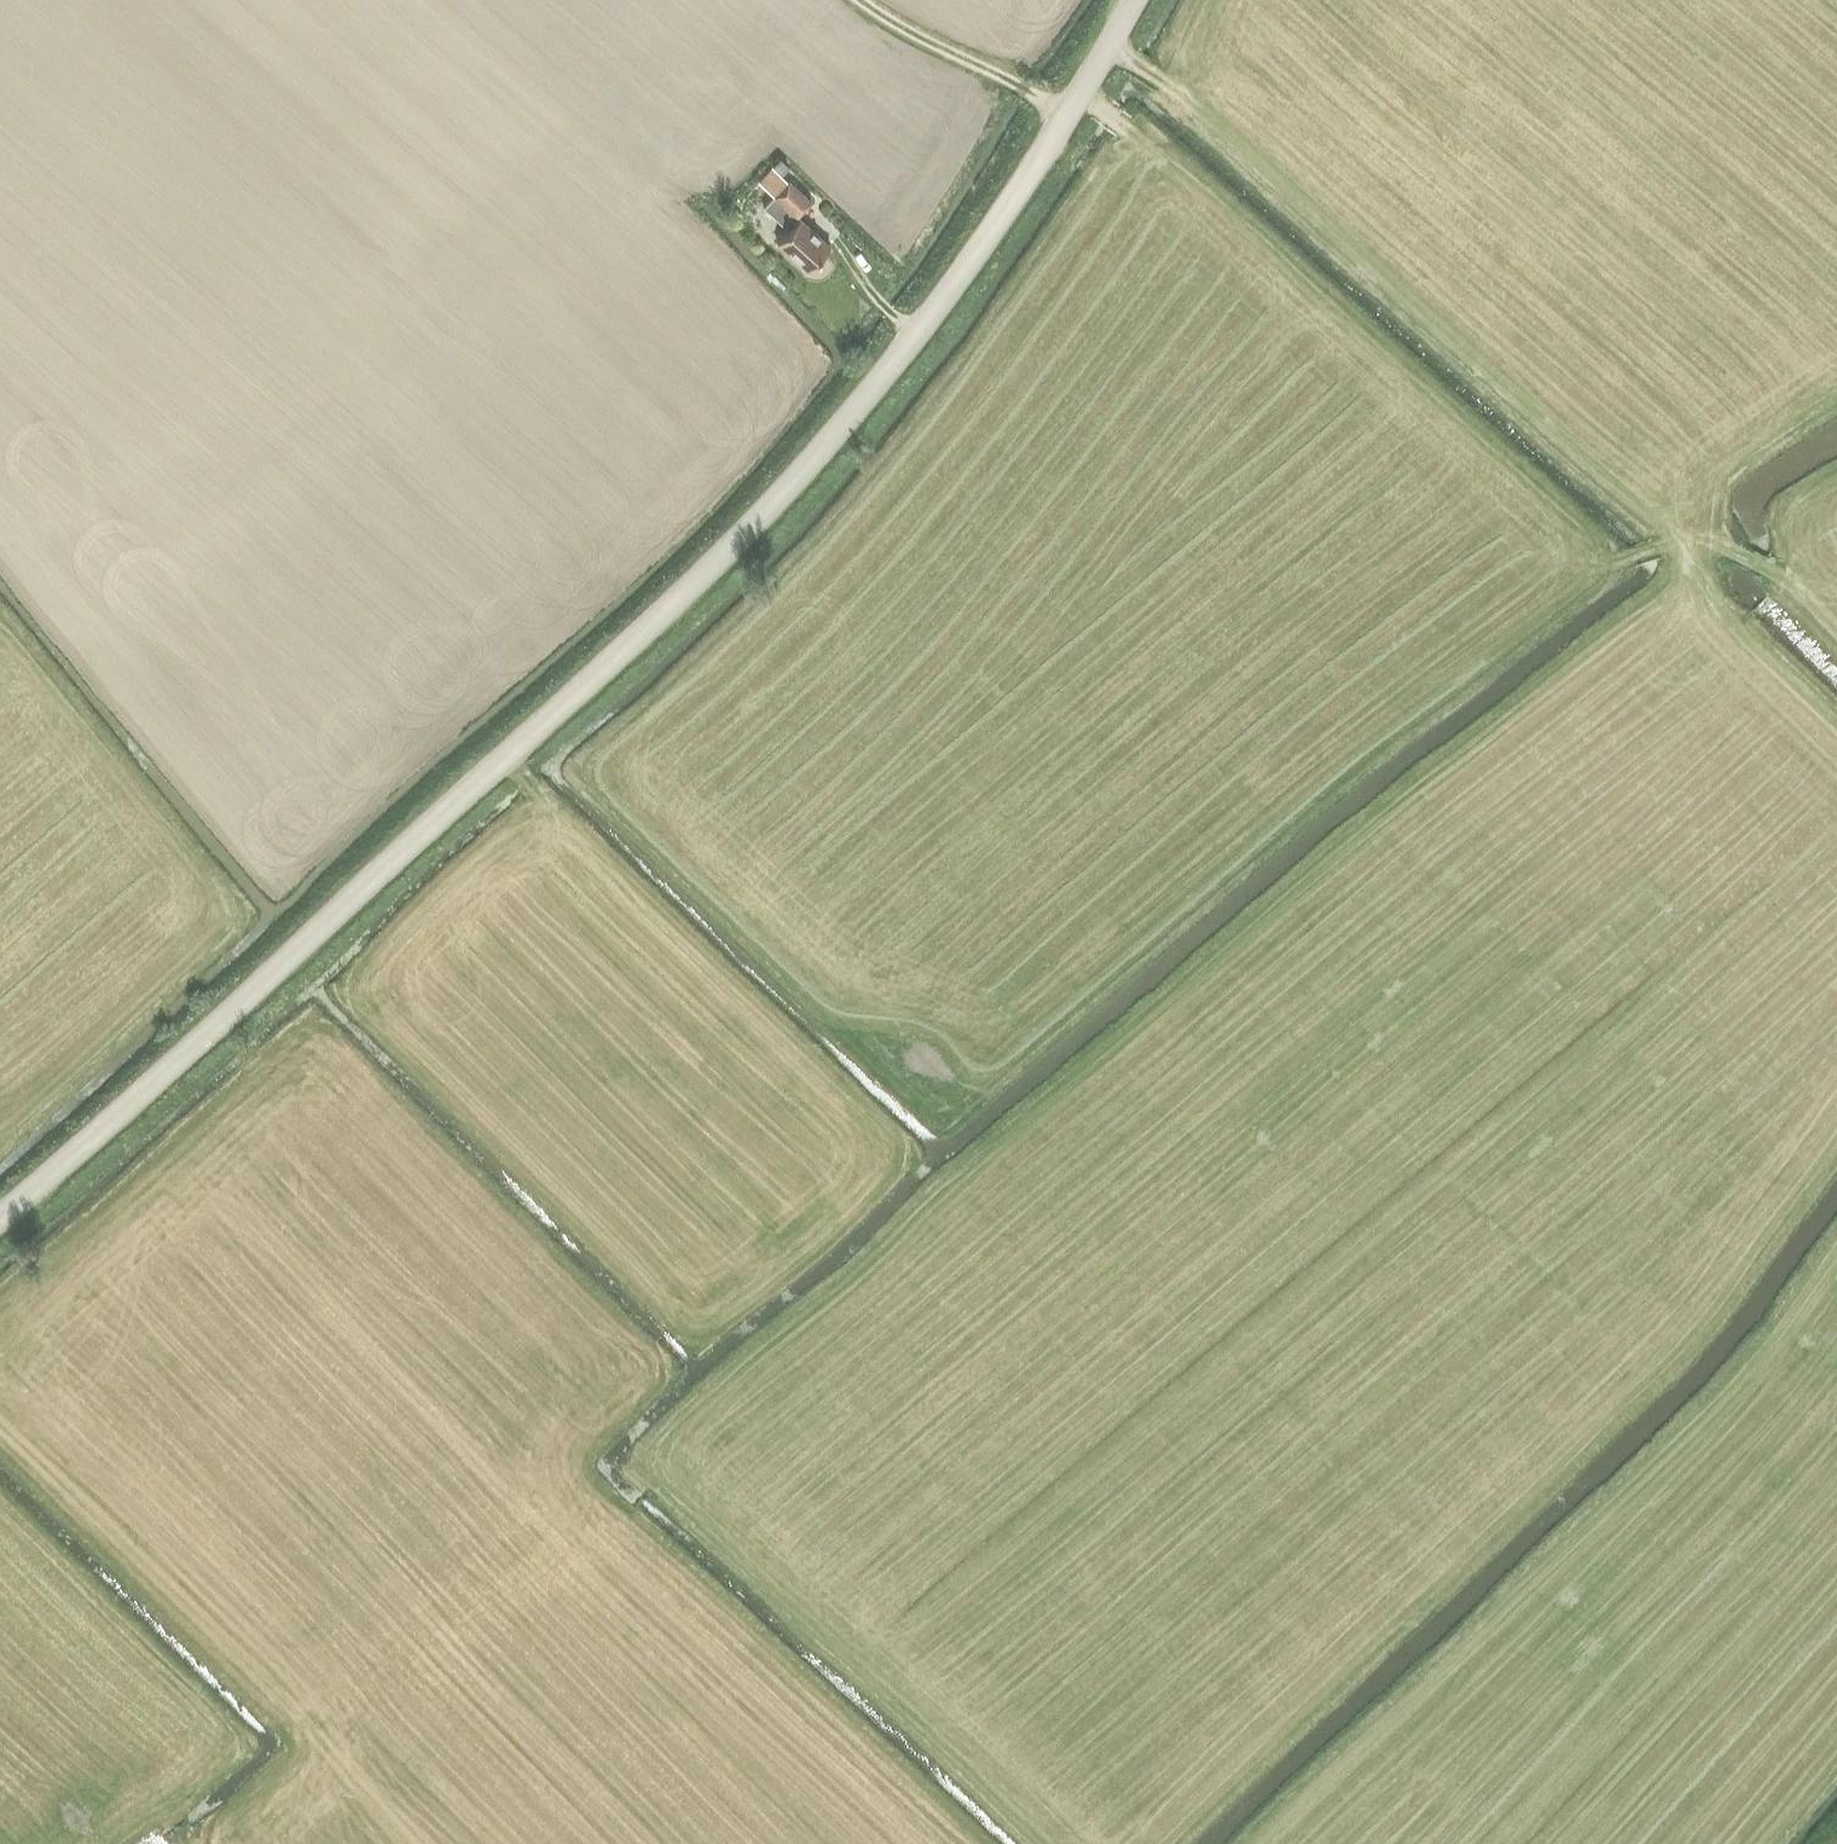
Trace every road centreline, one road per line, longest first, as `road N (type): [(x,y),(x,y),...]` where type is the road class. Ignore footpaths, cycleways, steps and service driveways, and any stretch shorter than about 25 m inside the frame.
road 1 (tertiary): [(0,1220),(774,505),(951,292),(1137,0)]
road 2 (track): [(1678,542),(1371,276),(1180,93),(1113,47)]
road 3 (track): [(415,1843),(325,1742),(0,1420)]
road 4 (track): [(1777,568),(1678,542),(1711,595),(1836,715)]
road 5 (track): [(857,0),(1069,115)]

